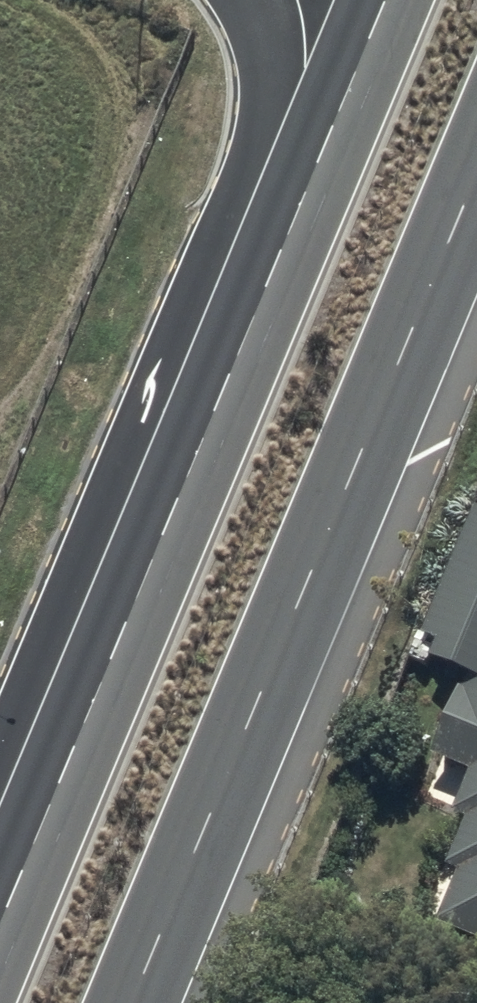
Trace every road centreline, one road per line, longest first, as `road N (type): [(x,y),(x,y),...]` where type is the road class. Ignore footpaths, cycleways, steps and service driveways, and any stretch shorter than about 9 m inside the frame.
road 1 (trunk): [(476,179),(135,1002)]
road 2 (trunk): [(0,916),(285,242)]
road 3 (trunk): [(285,242),(386,0)]
road 4 (trunk): [(285,242),(264,97),(269,31),(256,0)]

